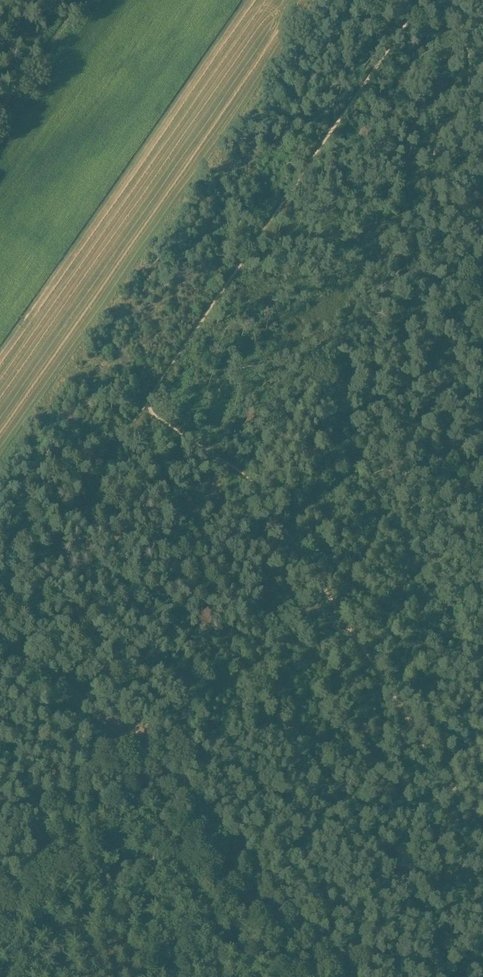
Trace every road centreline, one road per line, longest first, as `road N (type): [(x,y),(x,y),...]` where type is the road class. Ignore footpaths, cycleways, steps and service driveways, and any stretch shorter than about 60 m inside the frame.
road 1 (track): [(426,0),(121,450),(117,536),(147,650),(144,684),(129,722),(0,904)]
road 2 (tertiary): [(345,976),(184,792),(120,730),(0,641)]

